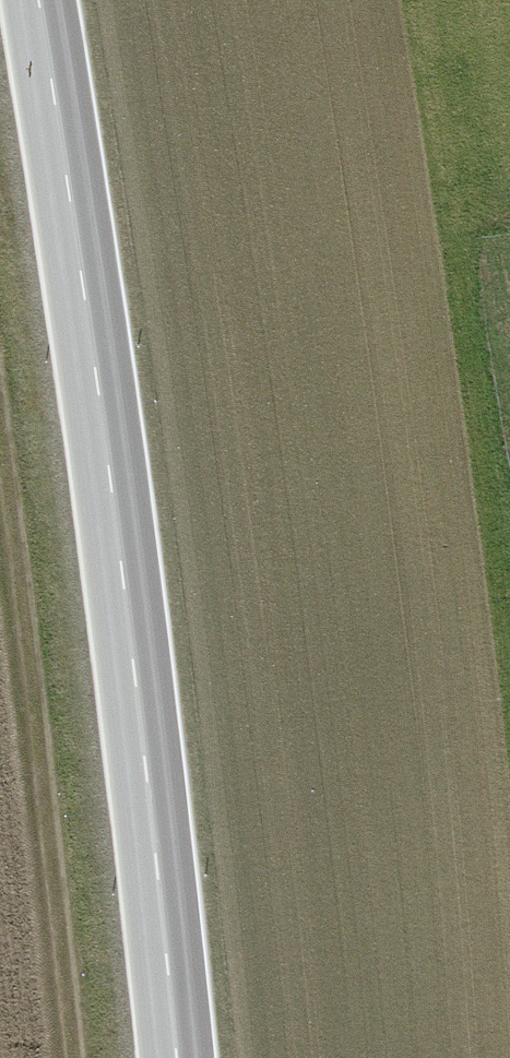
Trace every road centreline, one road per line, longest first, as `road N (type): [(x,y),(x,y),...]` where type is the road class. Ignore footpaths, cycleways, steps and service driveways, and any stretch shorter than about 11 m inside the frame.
road 1 (secondary): [(33,0),(87,317),(174,1057)]
road 2 (track): [(73,1057),(0,440)]

